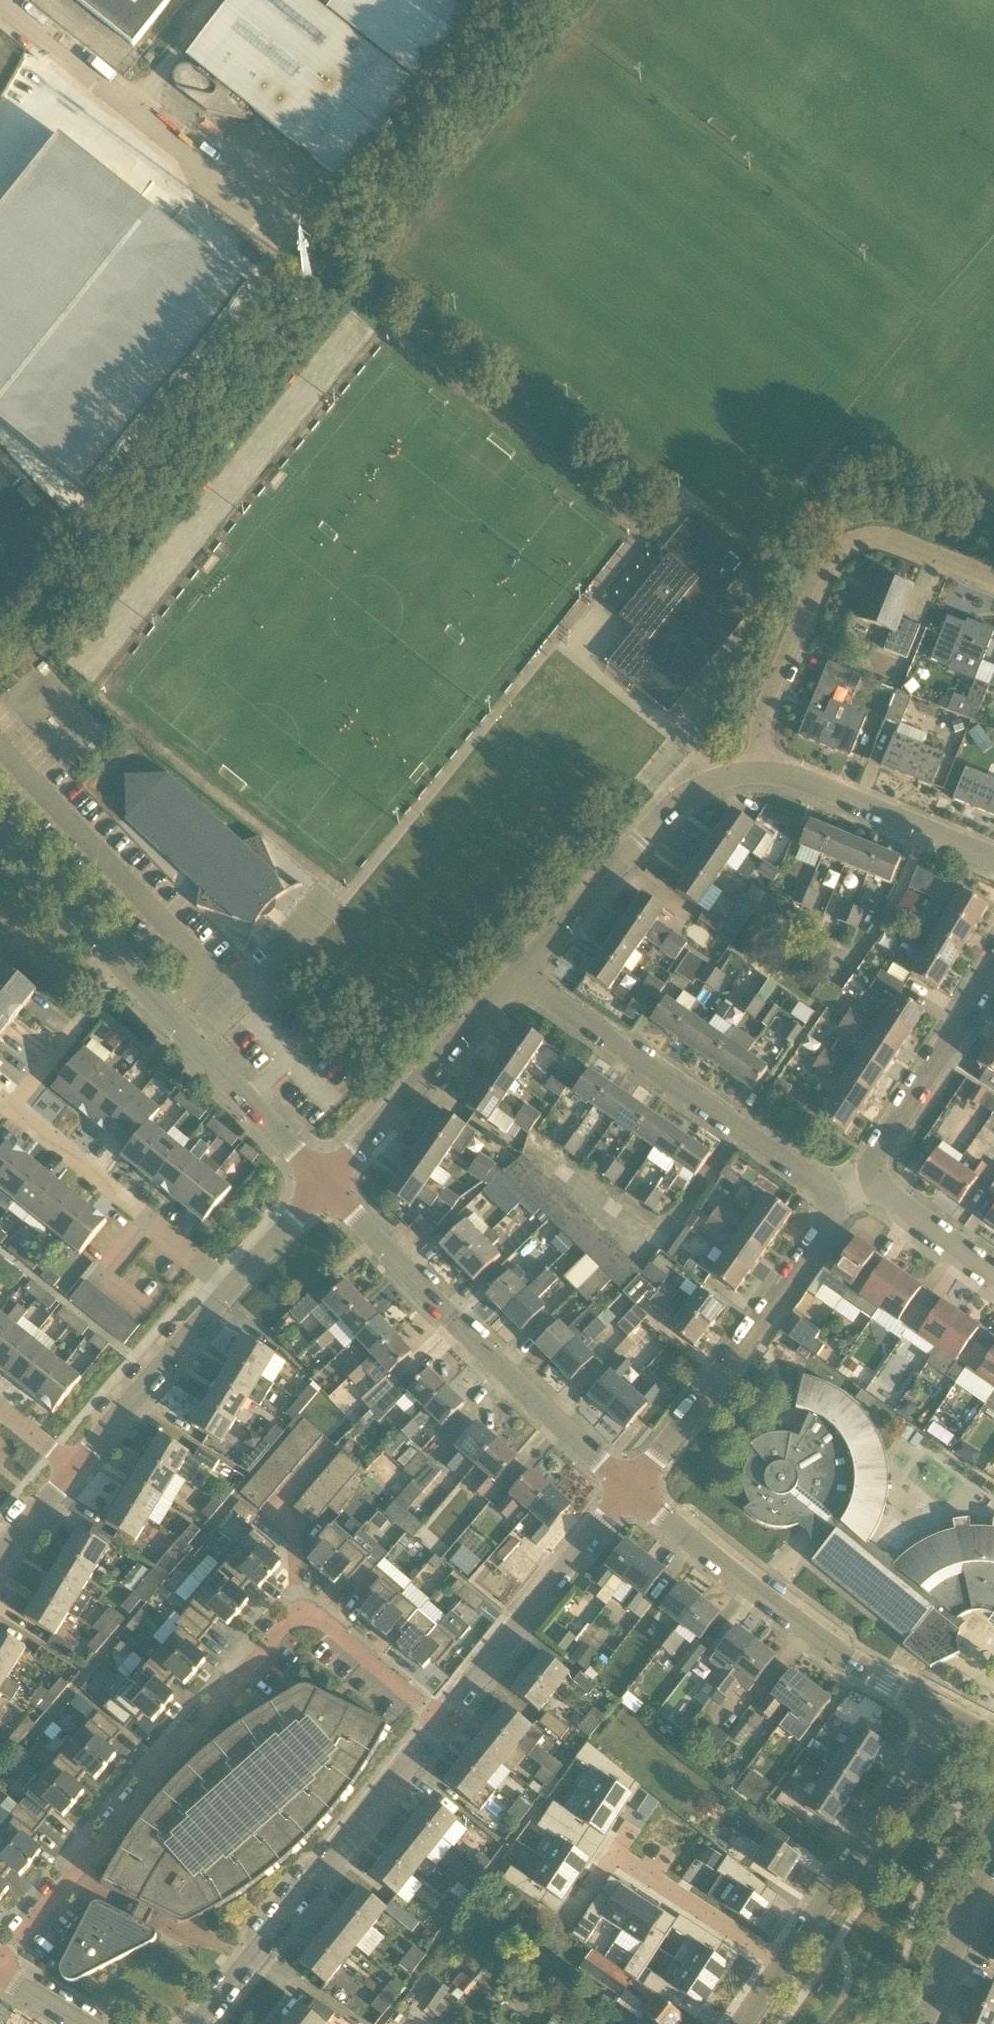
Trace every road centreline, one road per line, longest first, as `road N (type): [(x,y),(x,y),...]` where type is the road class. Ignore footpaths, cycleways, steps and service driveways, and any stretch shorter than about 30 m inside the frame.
road 1 (residential): [(0,1967),(284,1628),(319,1621),(441,1725)]
road 2 (tertiary): [(323,1184),(0,838)]
road 3 (residential): [(626,1492),(323,1184)]
road 4 (residential): [(993,578),(888,535),(851,536),(834,548),(770,695),(762,774)]
road 5 (residential): [(946,1715),(820,1645),(626,1492)]
road 6 (residential): [(193,2023),(441,1725)]
road 7 (residential): [(828,1196),(516,977)]
road 8 (tertiary): [(74,1467),(323,1184)]
road 9 (residential): [(626,1492),(832,1215),(828,1196)]
road 10 (tertiary): [(516,977),(672,808),(731,777),(762,774)]
road 11 (unclassified): [(252,203),(0,3)]
road 12 (residential): [(777,1966),(946,1715)]
road 13 (residential): [(441,1725),(626,1492)]
road 14 (tertiary): [(323,1184),(516,977)]
road 15 (residential): [(872,1184),(875,1161),(993,965)]
road 16 (tertiary): [(993,860),(801,779),(762,774)]
road 17 (residential): [(616,1857),(777,1966)]
road 18 (residential): [(11,1107),(150,1222)]
road 19 (residential): [(924,2023),(993,1858)]
road 20 (residential): [(993,1272),(872,1184)]
road 21 (residential): [(150,1222),(104,1279),(145,1312)]

